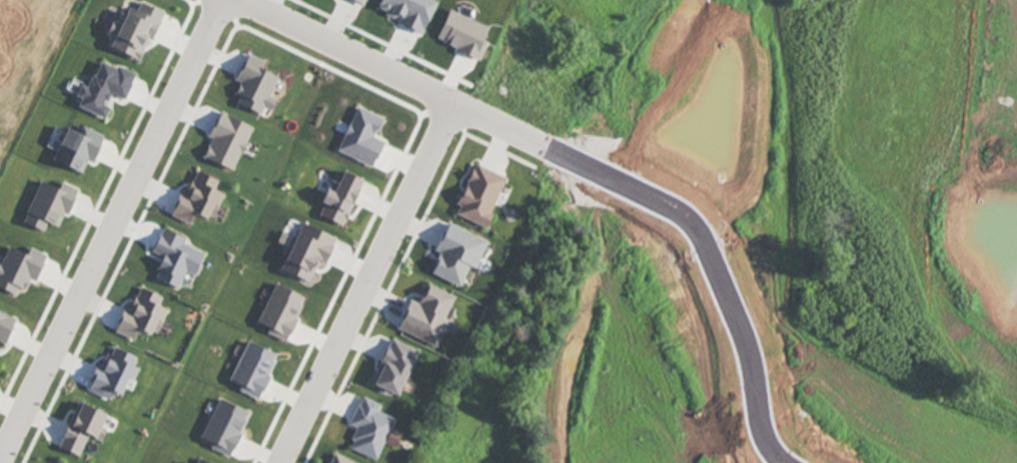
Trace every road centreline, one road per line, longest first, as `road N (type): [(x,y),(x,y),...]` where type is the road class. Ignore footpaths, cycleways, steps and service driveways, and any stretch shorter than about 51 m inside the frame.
road 1 (residential): [(231,0),(682,221),(704,239),(730,282),(783,436),(801,462)]
road 2 (residential): [(2,462),(226,0)]
road 3 (residential): [(281,462),(455,107)]

